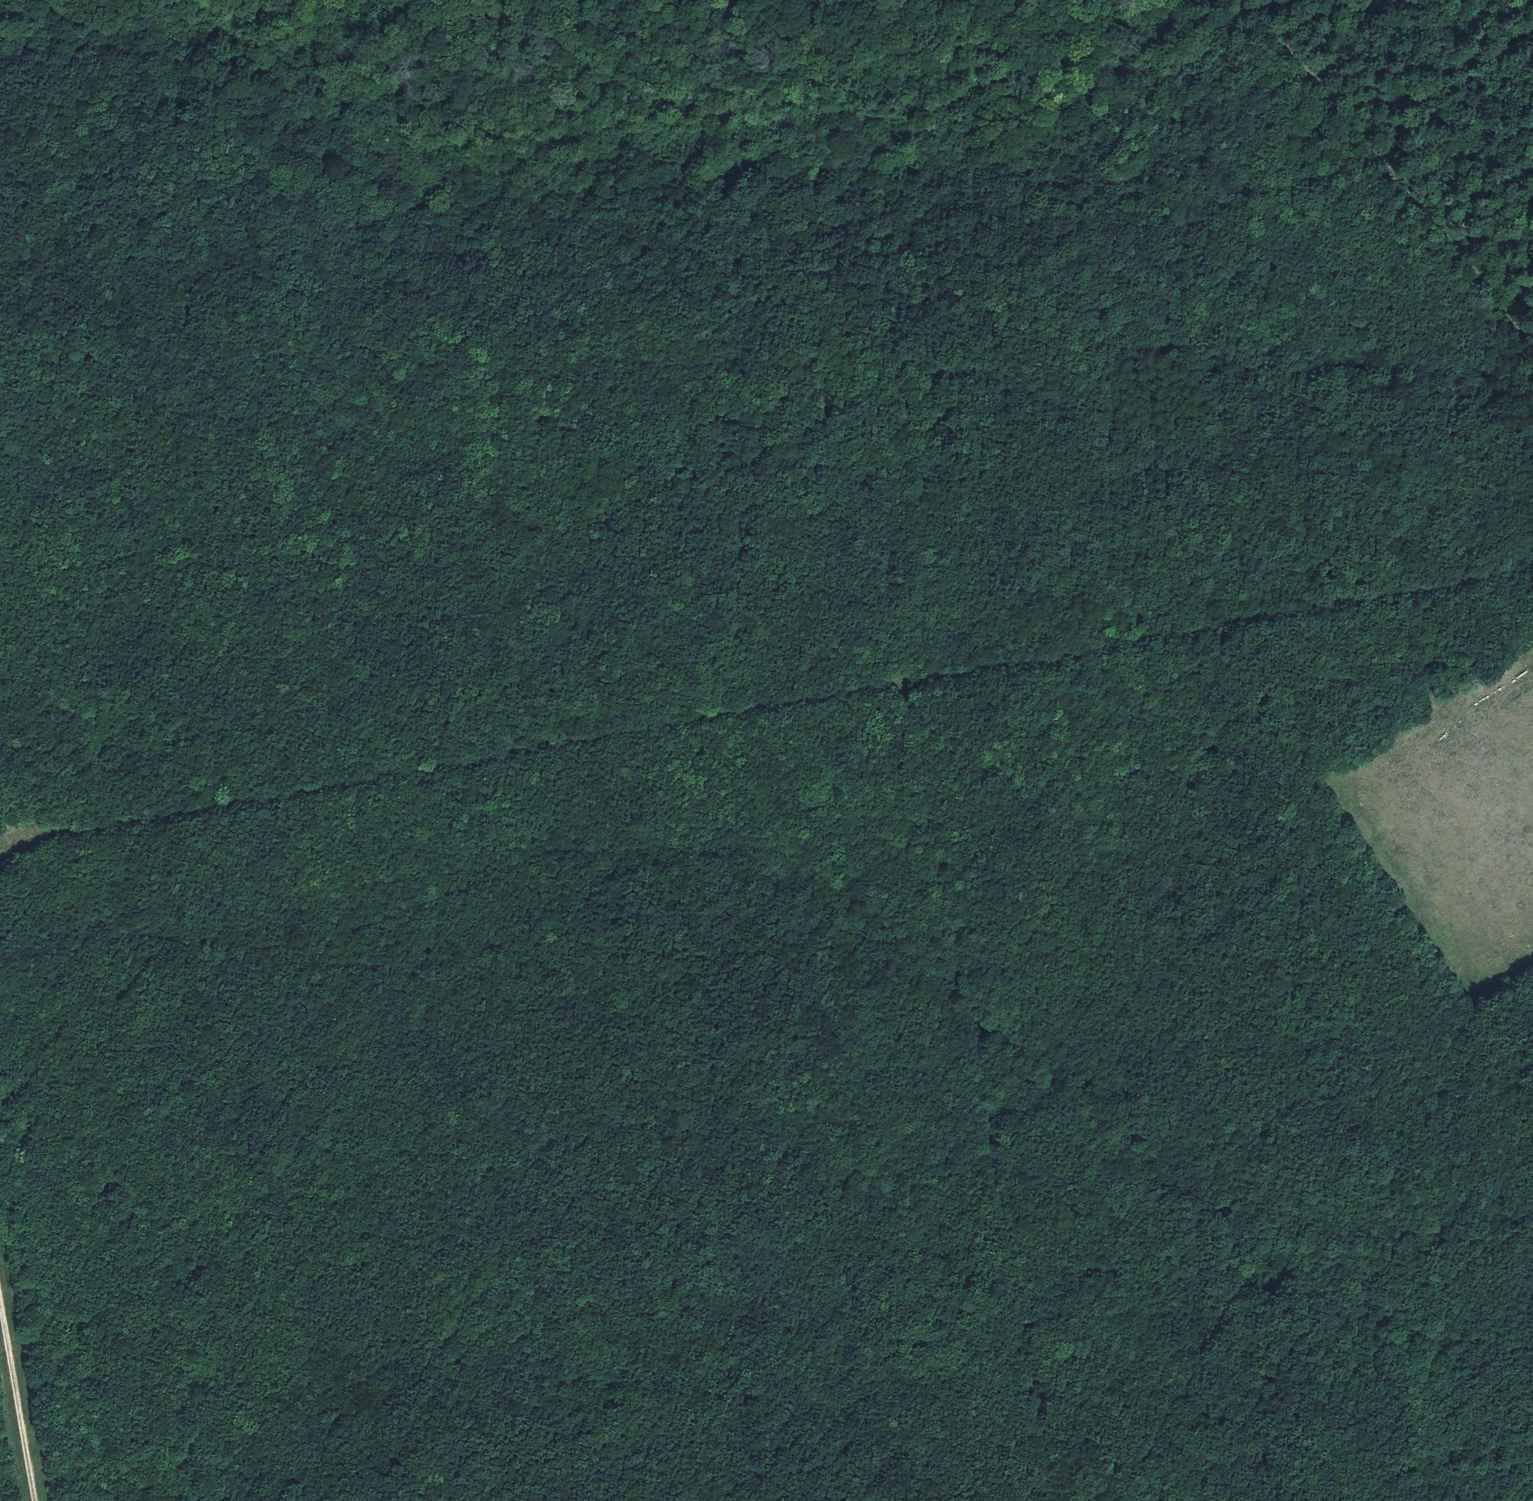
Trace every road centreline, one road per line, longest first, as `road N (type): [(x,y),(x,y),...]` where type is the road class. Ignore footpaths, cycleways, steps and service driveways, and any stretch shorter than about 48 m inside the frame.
road 1 (track): [(0,41),(98,35),(220,83),(332,173),(398,200),(457,208),(699,172),(986,153),(1252,10)]
road 2 (track): [(39,1500),(0,1282)]
road 3 (track): [(1532,340),(1412,198)]

